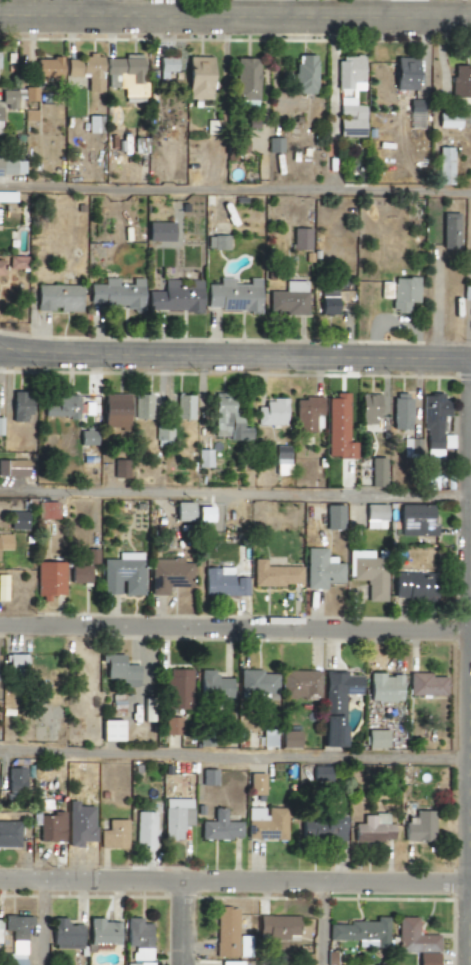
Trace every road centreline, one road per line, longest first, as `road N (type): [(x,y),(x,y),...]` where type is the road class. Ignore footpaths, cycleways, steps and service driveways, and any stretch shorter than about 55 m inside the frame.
road 1 (residential): [(470,359),(0,349)]
road 2 (residential): [(470,16),(0,10)]
road 3 (residential): [(470,627),(0,624)]
road 4 (residential): [(0,879),(470,882)]

